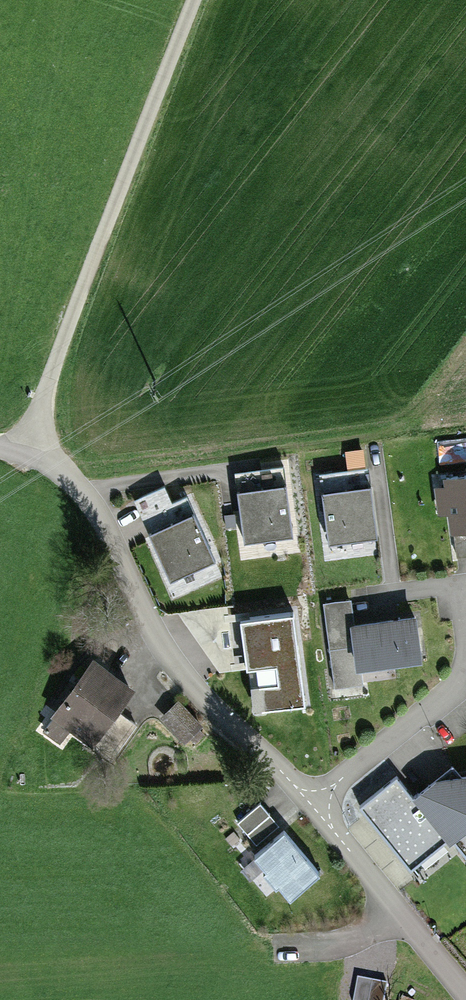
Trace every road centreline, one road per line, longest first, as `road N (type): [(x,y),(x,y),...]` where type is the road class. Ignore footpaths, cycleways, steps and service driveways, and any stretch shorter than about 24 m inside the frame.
road 1 (track): [(203,0),(31,441)]
road 2 (residential): [(232,464),(118,475),(88,488),(100,532),(145,623)]
road 3 (residential): [(311,814),(196,704),(145,623)]
road 4 (residential): [(465,994),(311,814)]
road 5 (residential): [(311,814),(465,682)]

